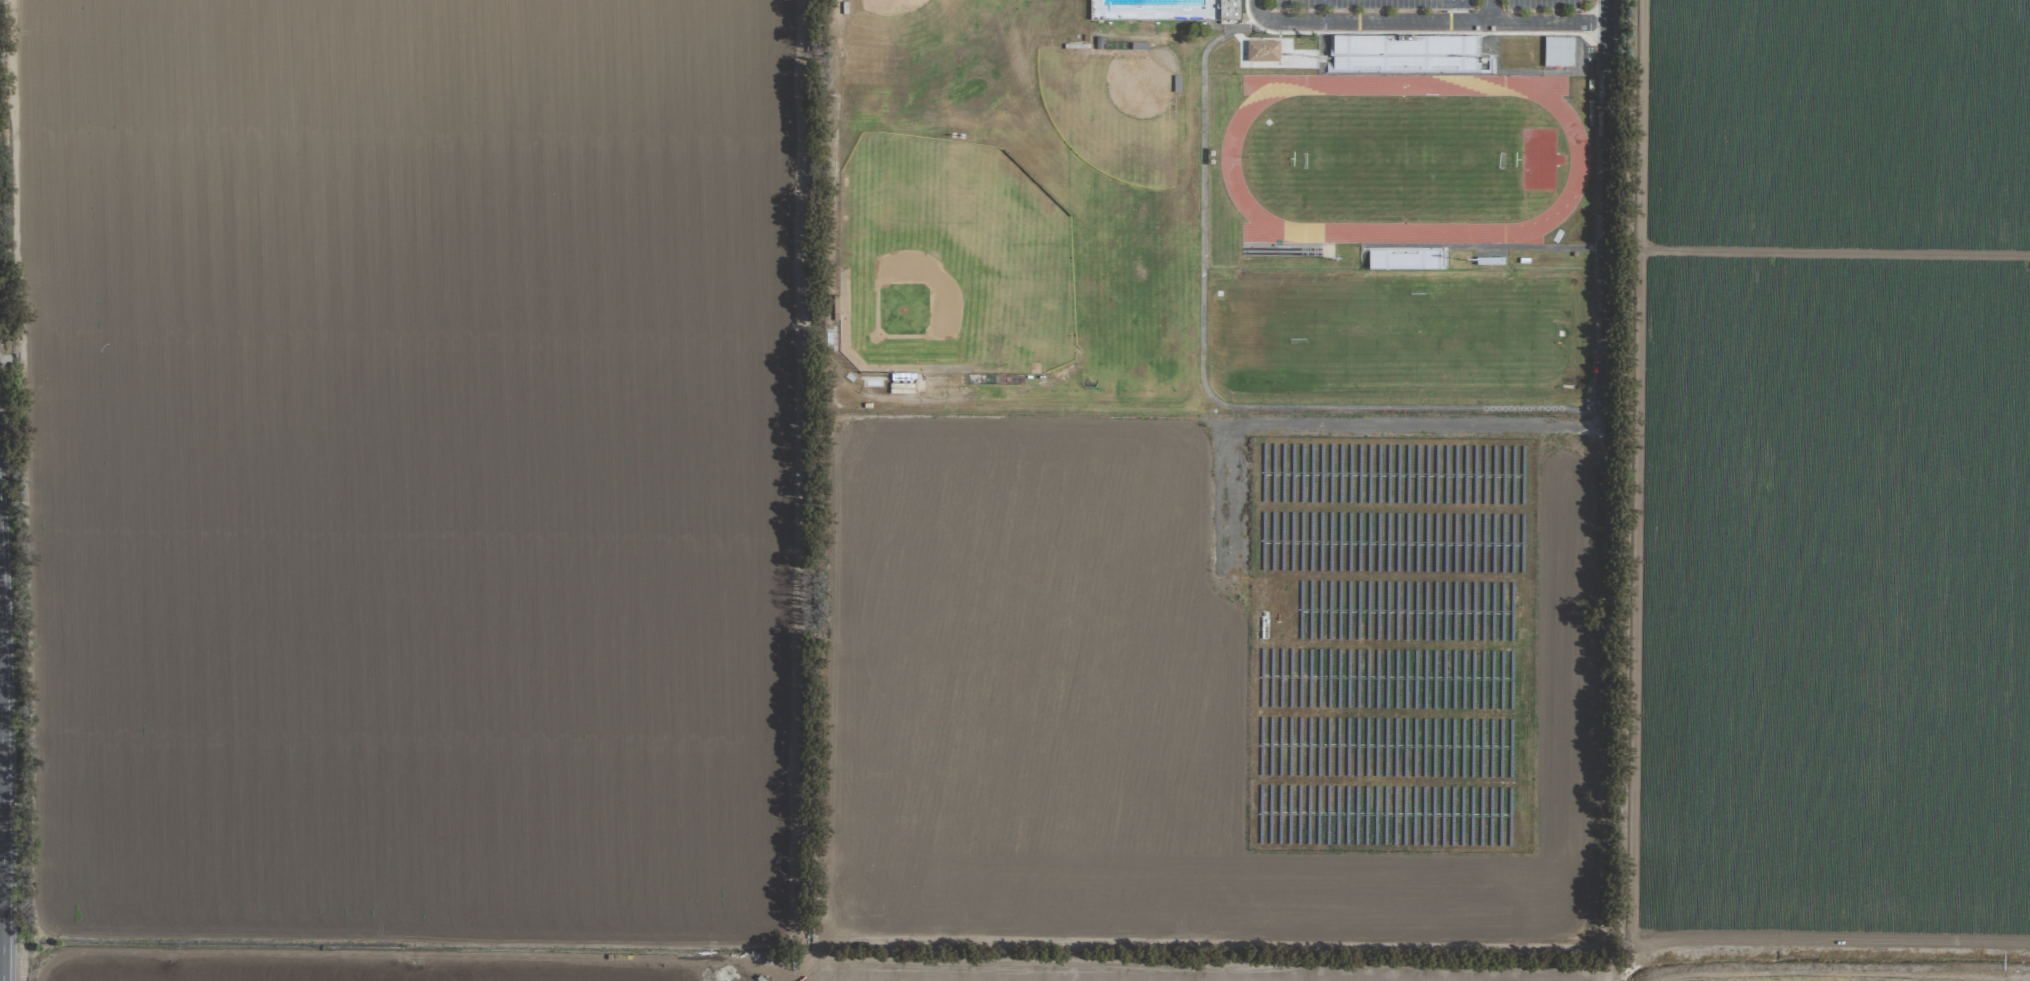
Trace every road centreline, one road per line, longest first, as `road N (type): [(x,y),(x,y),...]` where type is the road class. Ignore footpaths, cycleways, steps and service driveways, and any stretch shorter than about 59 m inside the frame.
road 1 (secondary): [(2,980),(0,692)]

